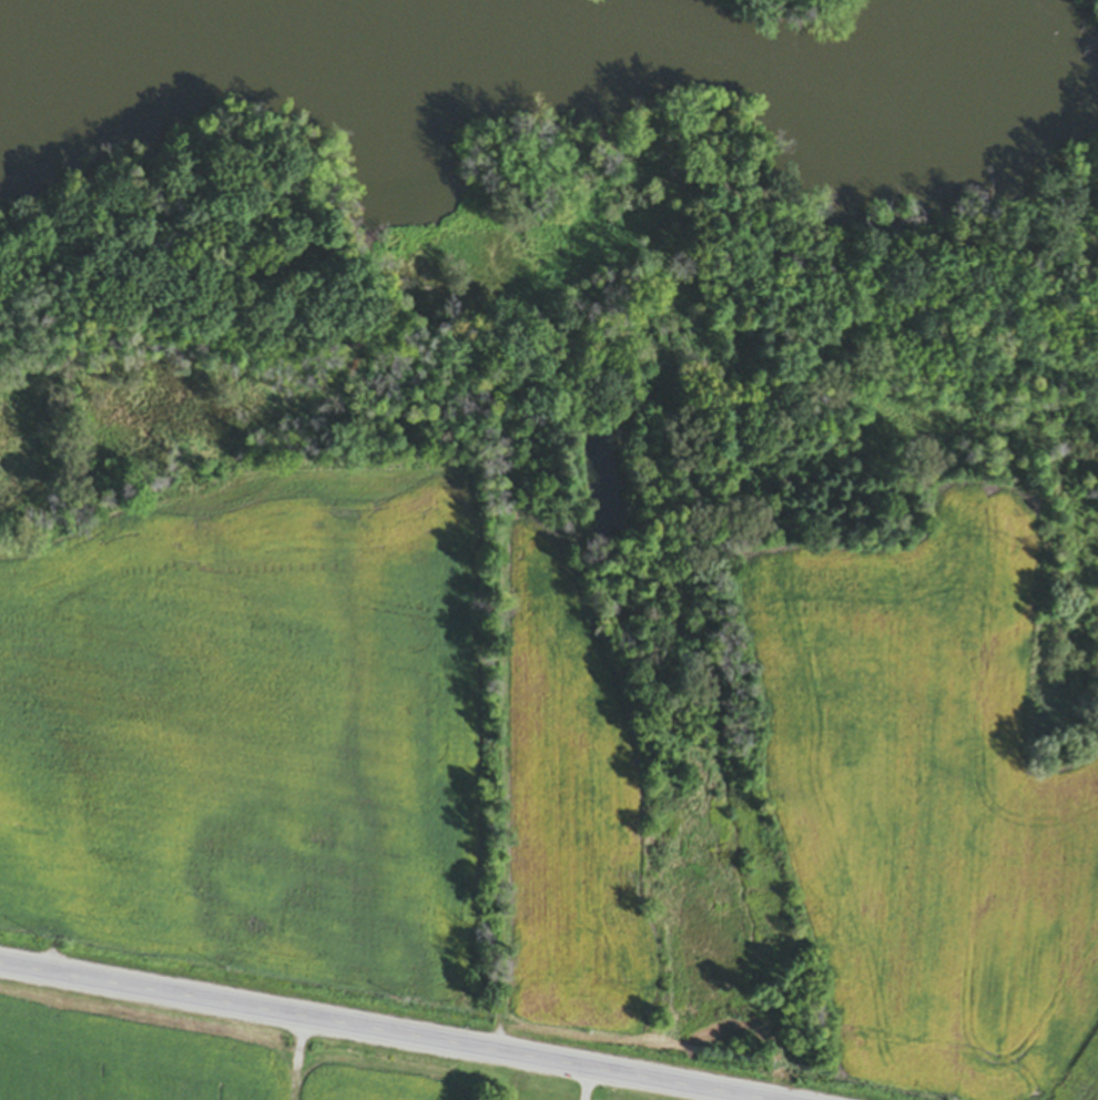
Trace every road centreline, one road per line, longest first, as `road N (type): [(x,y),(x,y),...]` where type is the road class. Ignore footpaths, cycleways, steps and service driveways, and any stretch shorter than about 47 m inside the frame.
road 1 (secondary): [(759,1099),(0,964)]

